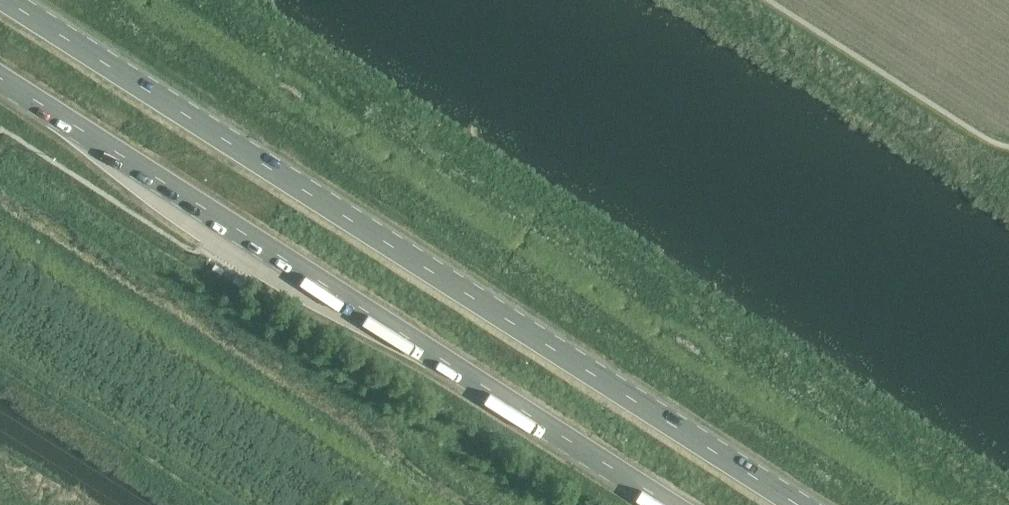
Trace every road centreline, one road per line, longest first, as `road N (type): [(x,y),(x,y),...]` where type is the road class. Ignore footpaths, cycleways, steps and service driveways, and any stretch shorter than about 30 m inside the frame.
road 1 (primary): [(802,504),(12,0)]
road 2 (primary): [(0,77),(669,504)]

